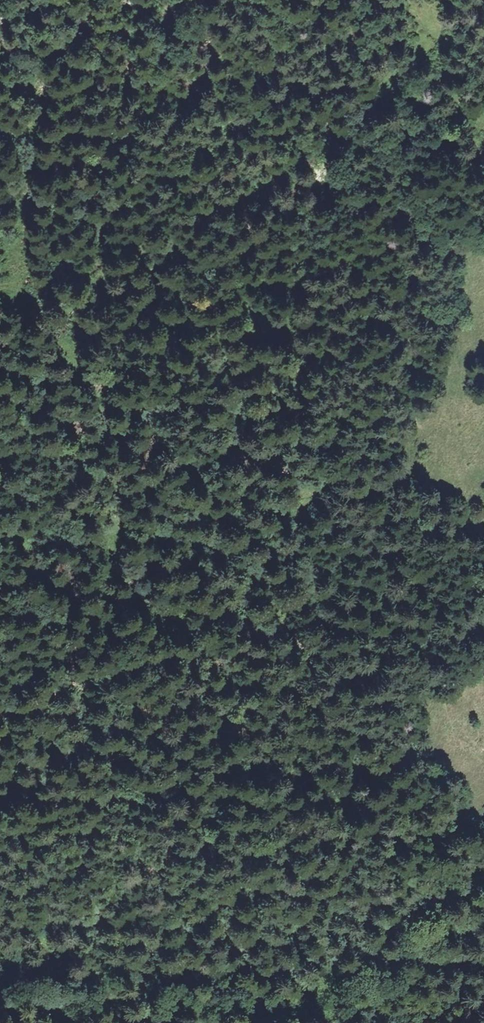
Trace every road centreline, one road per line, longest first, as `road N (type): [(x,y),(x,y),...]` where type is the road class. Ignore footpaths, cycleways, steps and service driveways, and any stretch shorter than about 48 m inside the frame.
road 1 (track): [(483,872),(370,766),(215,662),(151,599),(127,561),(117,529),(115,446),(101,406),(57,325),(21,290),(14,260),(36,0)]
road 2 (track): [(272,705),(276,540),(294,496),(299,448),(291,316),(314,223),(344,160),(375,129)]

